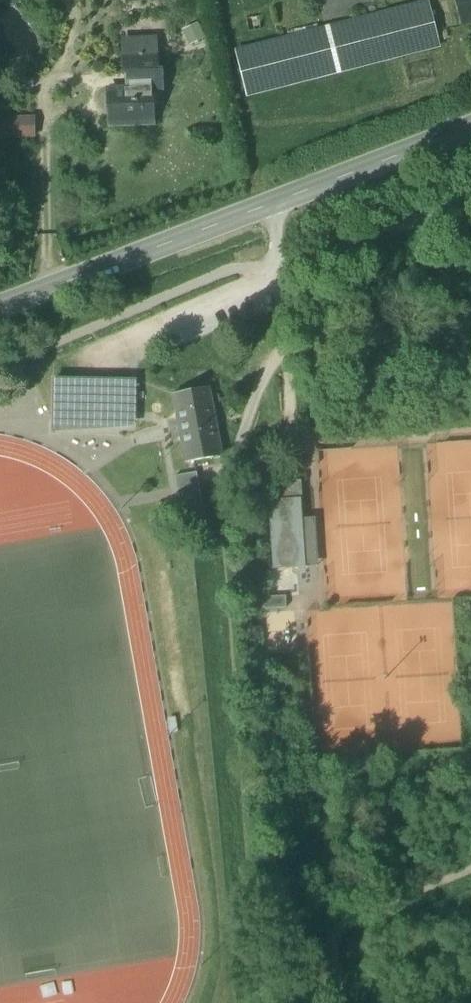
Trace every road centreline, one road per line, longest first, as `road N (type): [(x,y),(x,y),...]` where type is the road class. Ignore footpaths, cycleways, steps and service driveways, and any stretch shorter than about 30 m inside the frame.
road 1 (secondary): [(470,128),(0,307)]
road 2 (track): [(344,1002),(327,941),(345,911),(470,863)]

